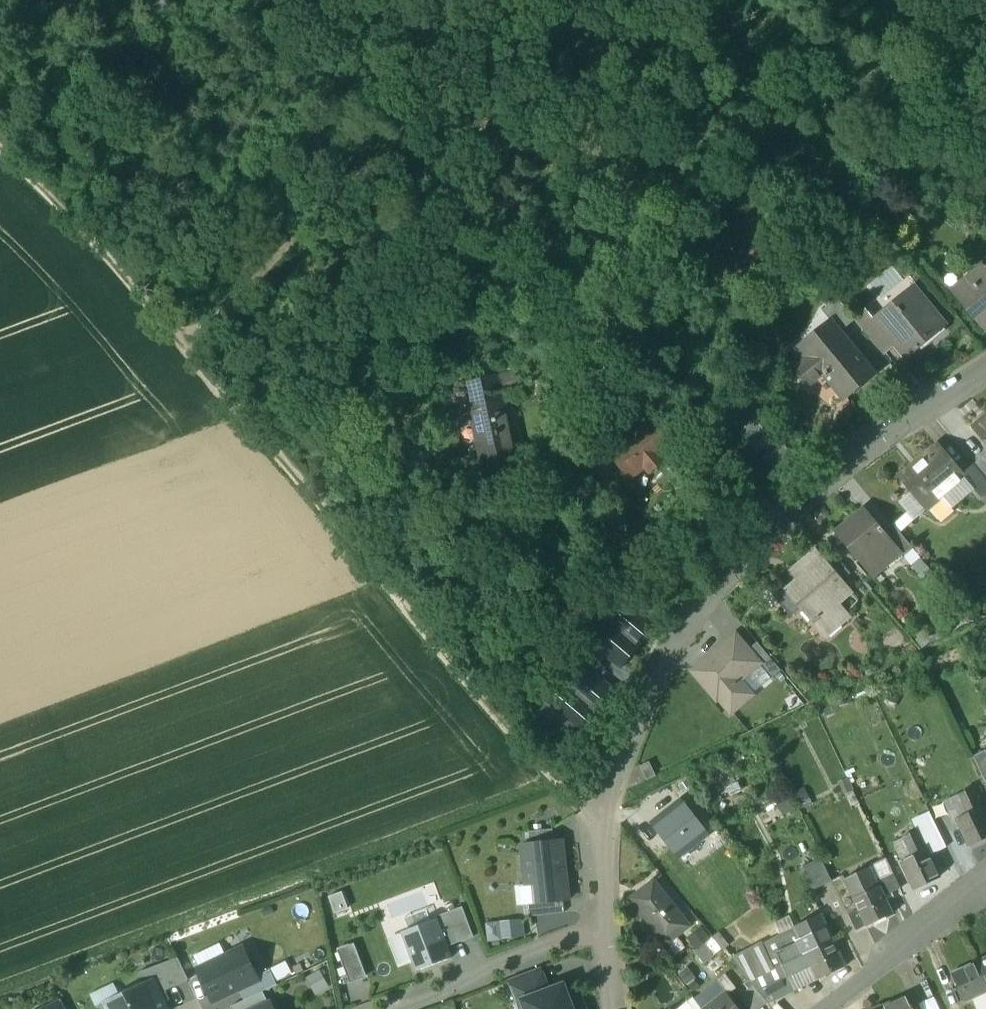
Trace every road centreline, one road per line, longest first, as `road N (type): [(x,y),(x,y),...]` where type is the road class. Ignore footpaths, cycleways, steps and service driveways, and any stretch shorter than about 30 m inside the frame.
road 1 (track): [(0,147),(578,797),(601,805)]
road 2 (track): [(534,0),(188,353)]
road 3 (residential): [(682,617),(852,450),(985,367)]
road 4 (residential): [(601,927),(395,1008)]
road 5 (residential): [(985,879),(826,1008)]
road 6 (residential): [(605,781),(682,617)]
road 7 (residential): [(564,483),(682,617)]
road 8 (residential): [(601,927),(596,886),(605,781)]

